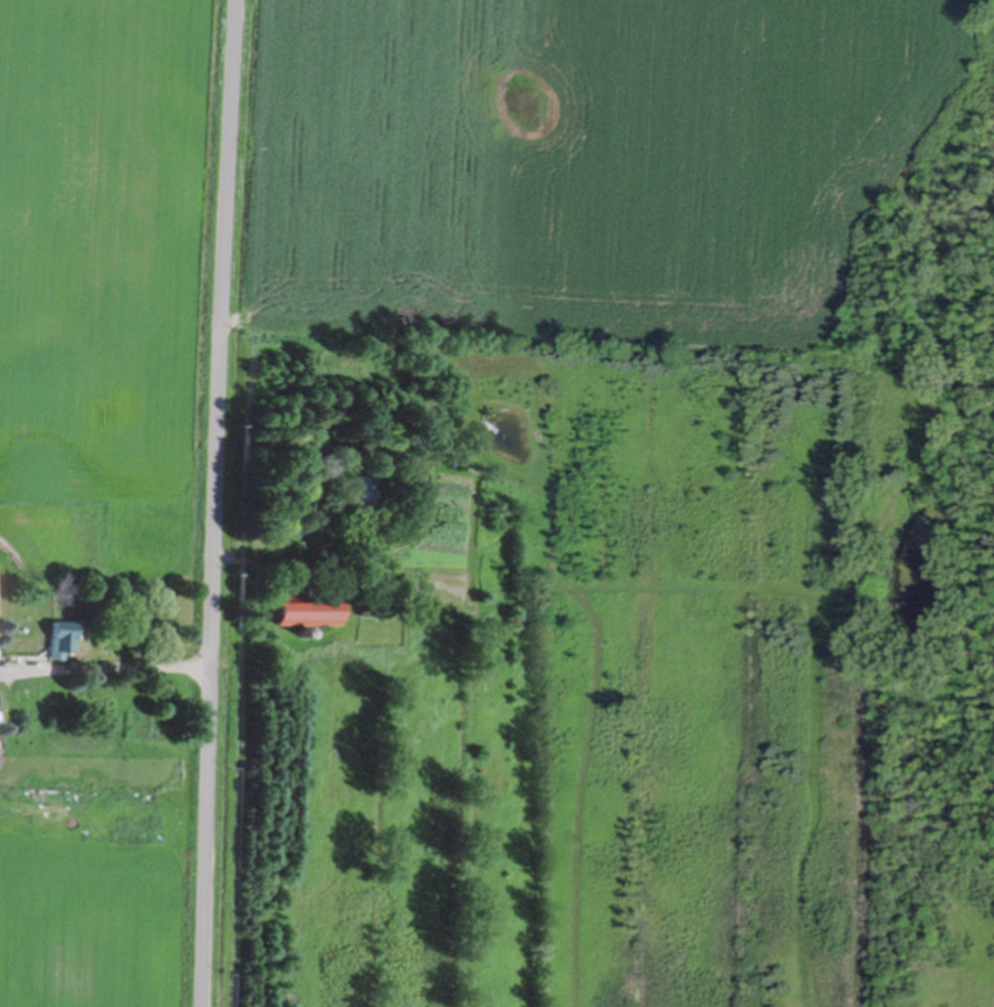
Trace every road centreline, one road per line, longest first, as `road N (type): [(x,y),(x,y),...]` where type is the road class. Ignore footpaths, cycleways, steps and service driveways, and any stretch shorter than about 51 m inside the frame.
road 1 (residential): [(200,1006),(235,0)]

